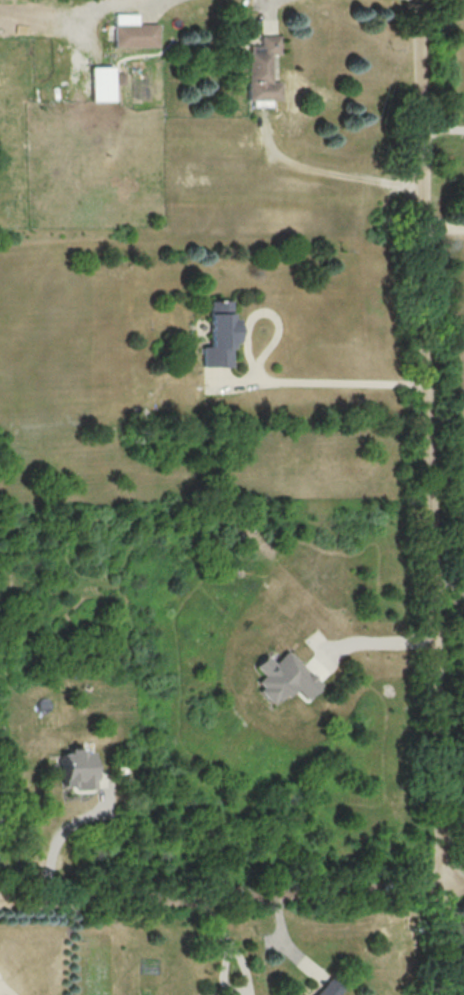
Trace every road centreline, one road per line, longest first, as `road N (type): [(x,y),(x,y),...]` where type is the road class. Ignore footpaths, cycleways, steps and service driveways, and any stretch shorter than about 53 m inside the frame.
road 1 (residential): [(414,0),(445,994)]
road 2 (residential): [(463,888),(0,903)]

